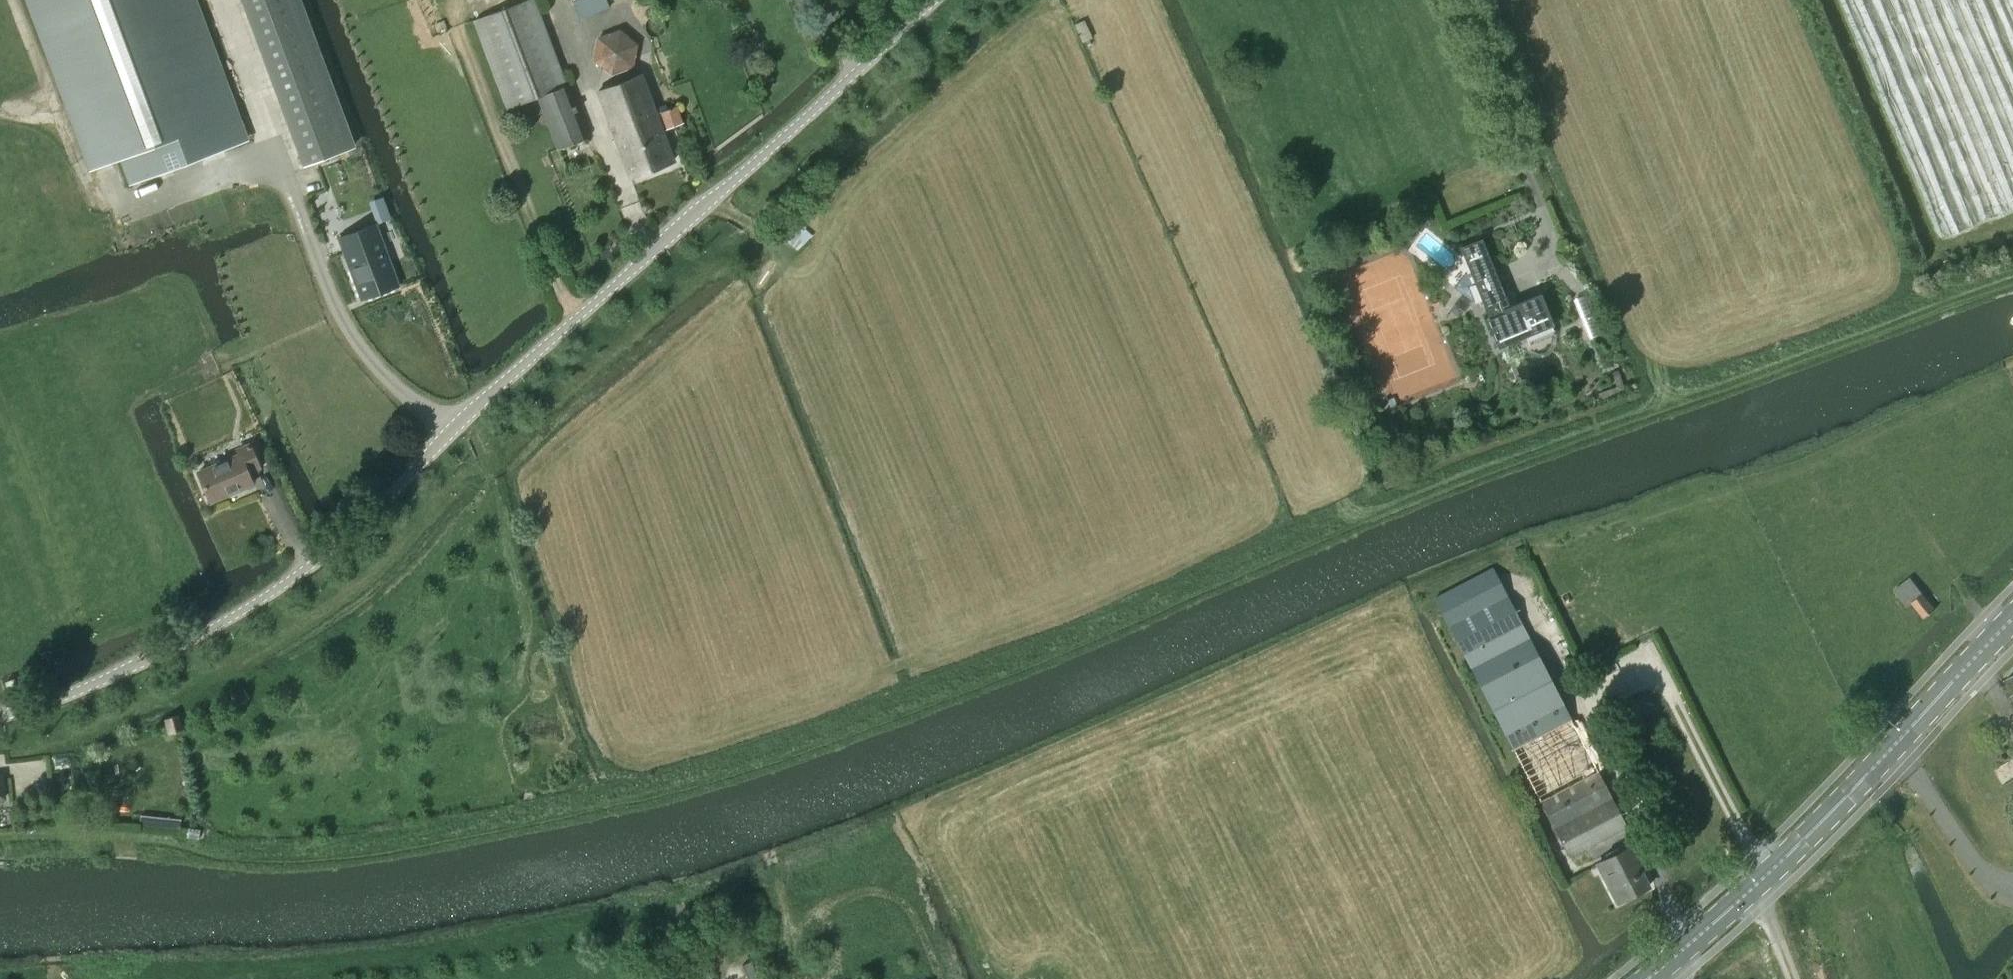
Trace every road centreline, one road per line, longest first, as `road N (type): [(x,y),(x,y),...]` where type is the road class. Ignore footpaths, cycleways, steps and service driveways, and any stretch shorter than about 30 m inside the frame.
road 1 (tertiary): [(0,715),(177,645),(310,565),(451,429),(936,0)]
road 2 (primary): [(1648,978),(1750,891),(2012,619)]
road 3 (track): [(92,191),(17,0)]

